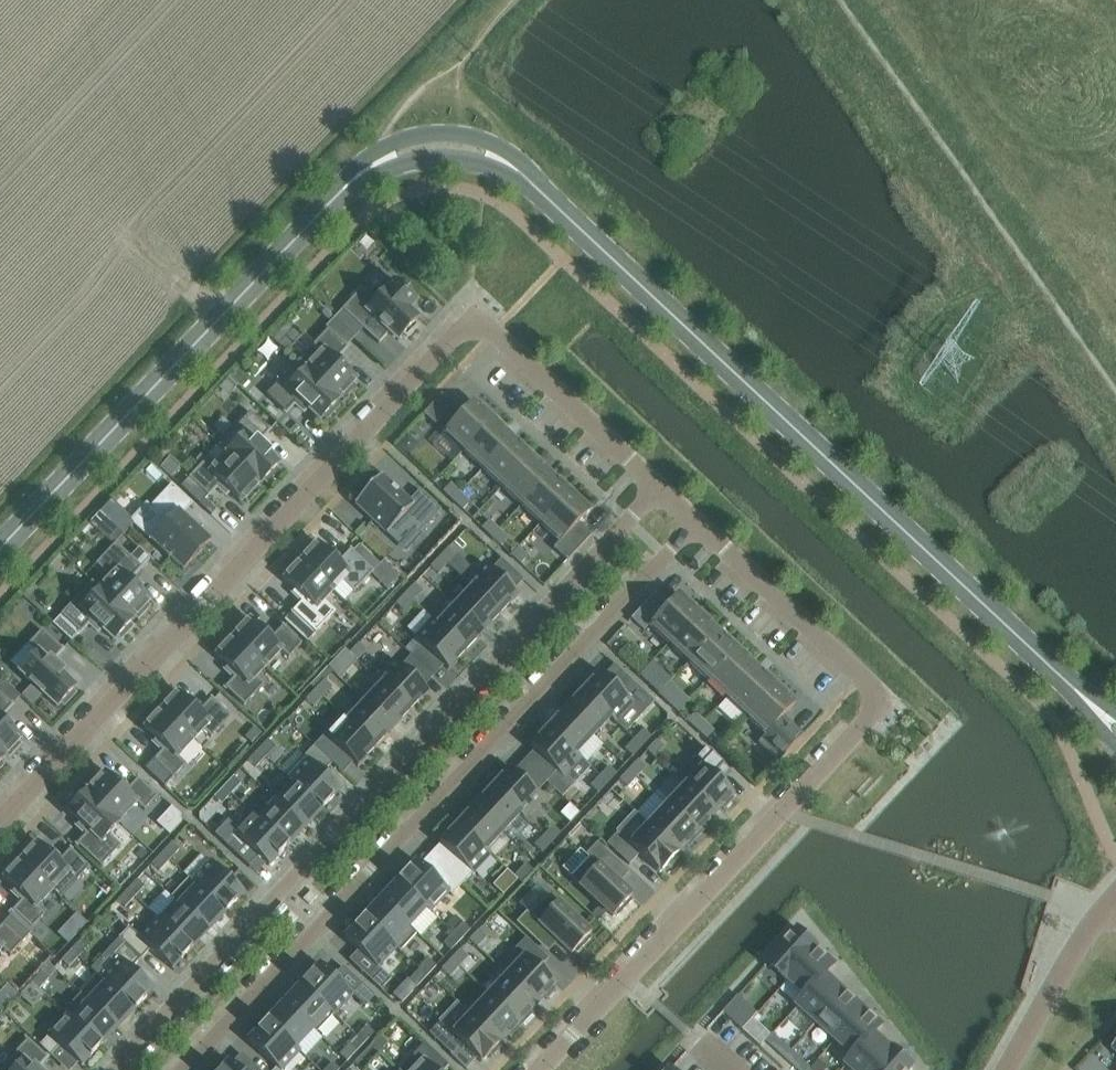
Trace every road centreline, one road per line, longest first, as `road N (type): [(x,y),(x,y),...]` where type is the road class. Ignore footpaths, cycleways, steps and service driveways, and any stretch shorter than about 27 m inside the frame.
road 1 (residential): [(660,486),(494,331),(462,327),(0,820)]
road 2 (residential): [(660,486),(112,1069)]
road 3 (tertiary): [(1075,689),(521,173)]
road 4 (residential): [(540,1069),(875,703),(860,674),(697,521)]
road 5 (residential): [(184,1069),(697,521)]
road 6 (tertiary): [(368,167),(0,549)]
road 7 (residential): [(1109,904),(1007,1069)]
road 8 (tertiary): [(521,173),(484,141),(440,134),(399,142),(368,167)]
road 9 (tertiary): [(368,167),(444,160),(521,173)]

